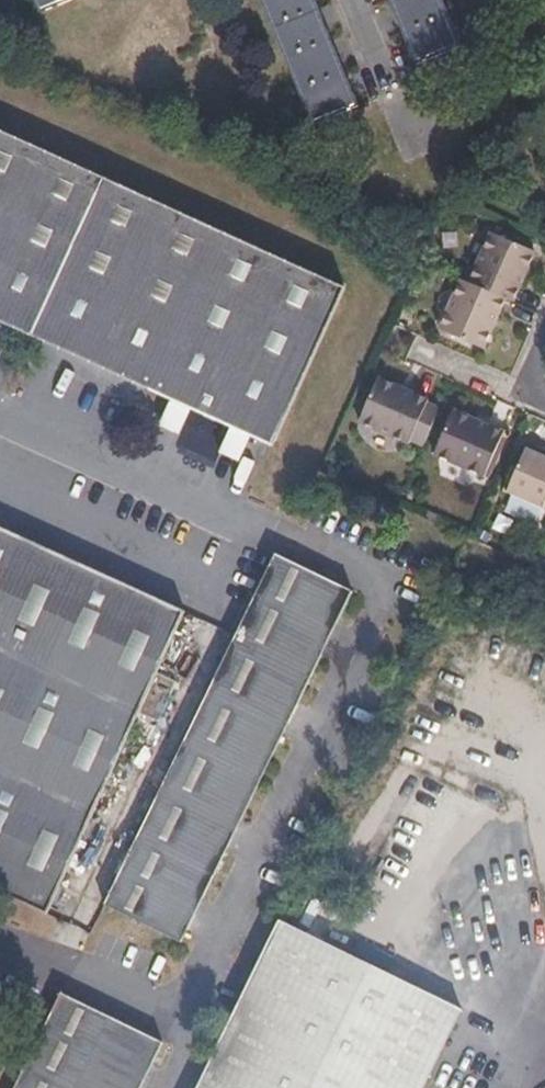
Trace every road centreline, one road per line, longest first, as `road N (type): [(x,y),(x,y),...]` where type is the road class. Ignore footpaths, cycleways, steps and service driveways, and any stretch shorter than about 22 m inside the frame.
road 1 (residential): [(354,0),(411,143)]

